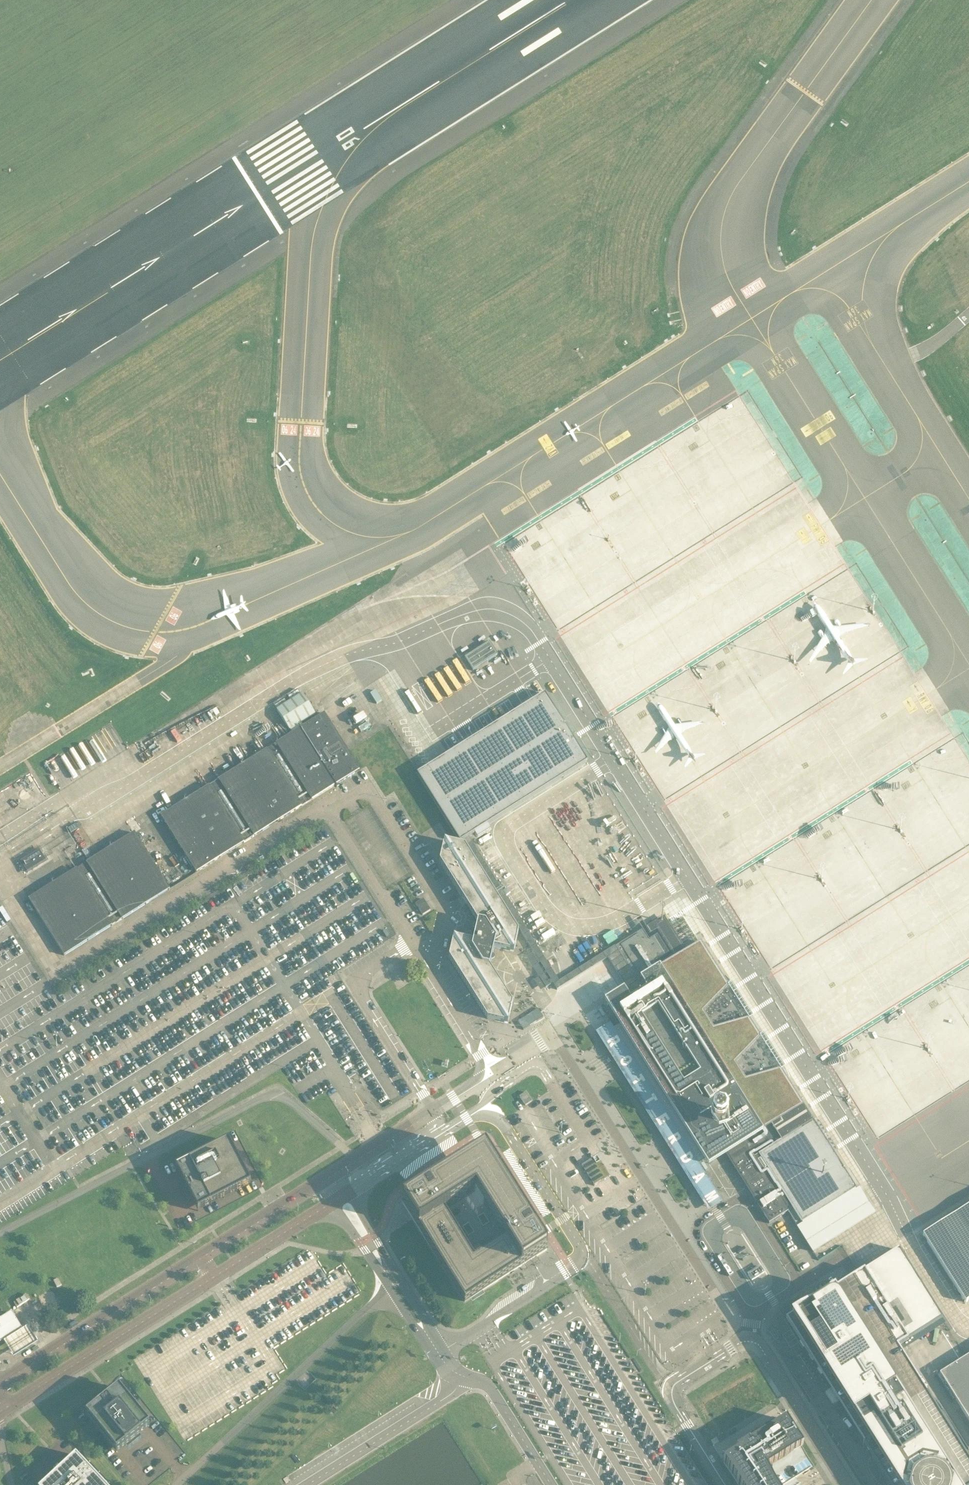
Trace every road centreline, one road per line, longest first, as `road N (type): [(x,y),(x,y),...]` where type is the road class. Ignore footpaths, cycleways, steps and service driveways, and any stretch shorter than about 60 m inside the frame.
road 1 (unclassified): [(0,879),(60,973),(329,809)]
road 2 (unclassified): [(357,1162),(280,1093),(0,1235)]
road 3 (unclassified): [(440,1137),(479,1112),(498,1118),(583,1252),(571,1271),(438,1352)]
road 4 (unclassified): [(846,1484),(764,1354),(748,1343),(673,1387),(677,1409),(724,1484)]
road 5 (unclassified): [(180,1484),(392,1291)]
road 6 (unclassified): [(329,809),(366,787),(448,914),(427,966)]
road 7 (secondary): [(12,1406),(214,1279)]
road 8 (secondary): [(202,1260),(0,1385)]
road 9 (unclassified): [(434,1114),(353,982),(413,944)]
road 10 (unclassified): [(427,966),(494,1074),(434,1114)]
road 11 (unclassified): [(463,1379),(445,1400),(311,1484)]
road 12 (unclassified): [(413,944),(329,809)]
road 13 (secondary): [(329,1180),(202,1260)]
road 14 (secondary): [(463,1379),(490,1389),(551,1484)]
road 15 (secondary): [(214,1279),(332,1204)]

